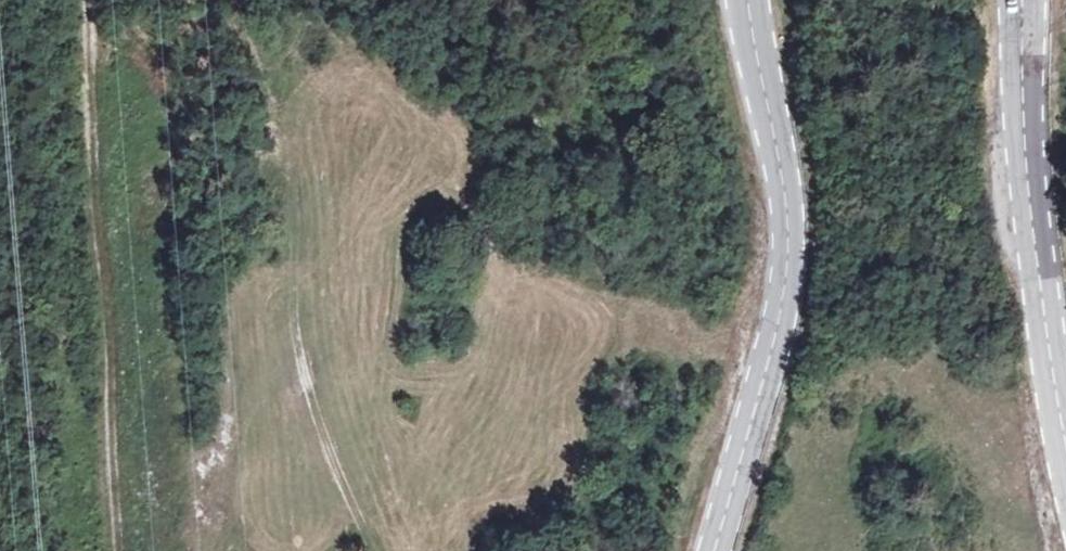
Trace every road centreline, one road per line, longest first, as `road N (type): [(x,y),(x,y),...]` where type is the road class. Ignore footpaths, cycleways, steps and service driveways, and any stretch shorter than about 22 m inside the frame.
road 1 (secondary): [(713,550),(789,263),(772,95),(745,0)]
road 2 (track): [(90,0),(126,550)]
road 3 (secondary): [(1013,0),(1065,453)]

